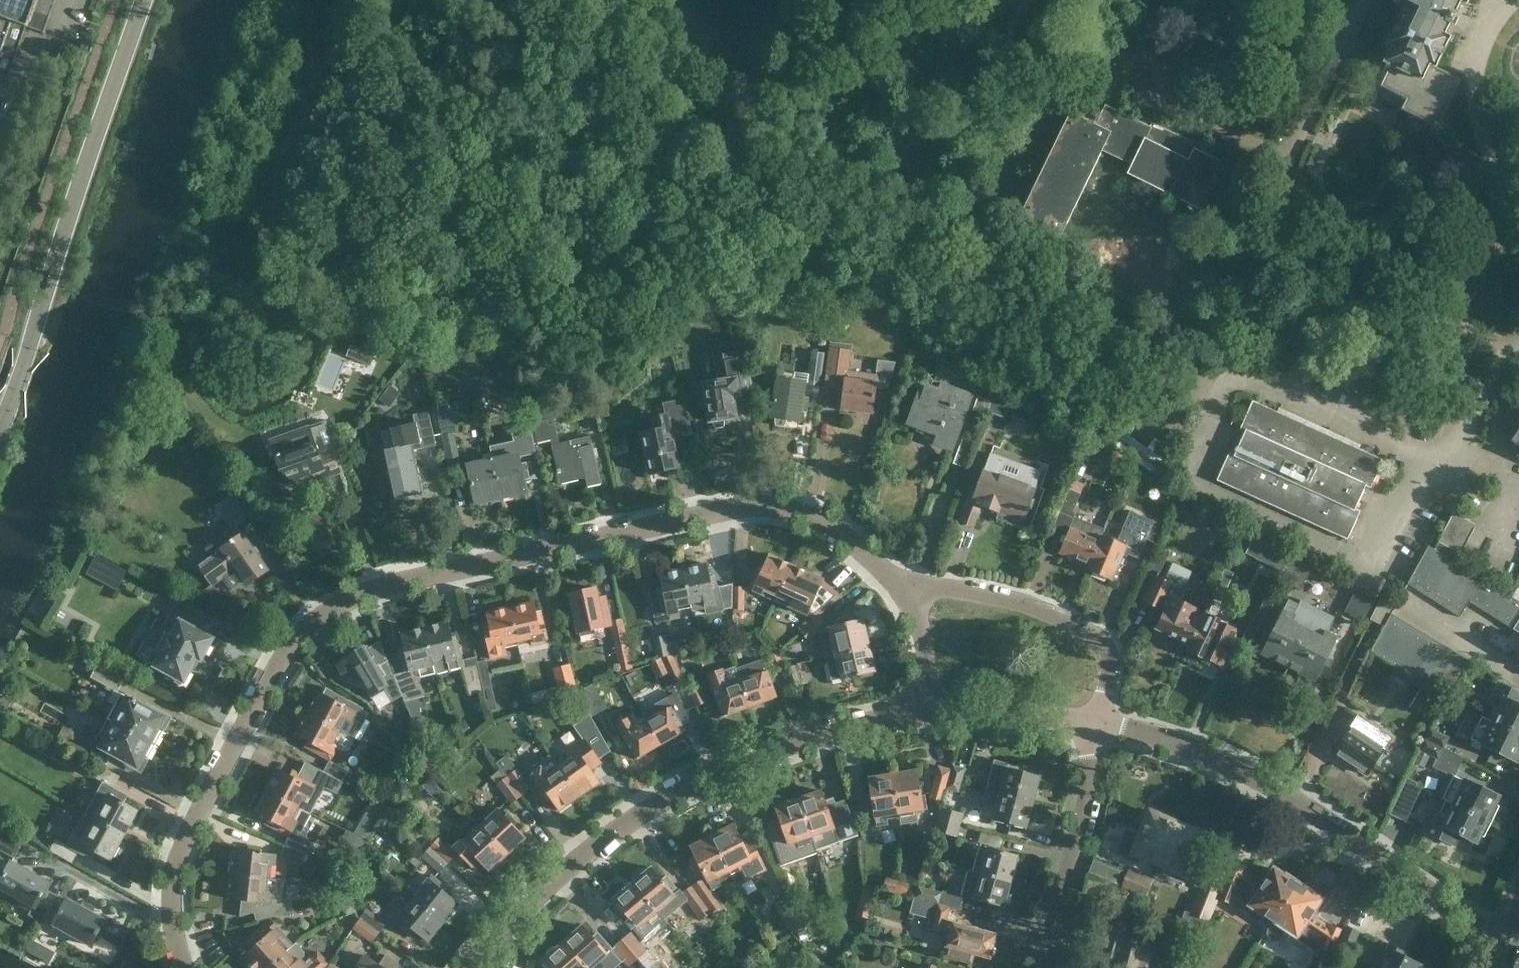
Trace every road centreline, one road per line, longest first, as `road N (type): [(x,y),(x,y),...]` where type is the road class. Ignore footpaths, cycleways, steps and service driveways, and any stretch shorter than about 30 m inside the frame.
road 1 (residential): [(183,967),(171,908),(186,839),(290,645),(335,605),(389,585),(750,505),(804,513),(833,529),(908,593)]
road 2 (residential): [(470,967),(569,866),(685,786),(839,727),(927,713)]
road 3 (residential): [(1099,720),(1236,769),(1291,799),(1518,956)]
road 4 (tertiary): [(0,427),(149,0)]
road 5 (residential): [(908,593),(932,589),(1022,605),(1100,639),(1110,665),(1099,720)]
road 6 (residential): [(1042,967),(1099,720)]
road 7 (residential): [(927,713),(1099,720)]
road 8 (residential): [(927,713),(920,625),(908,593)]

